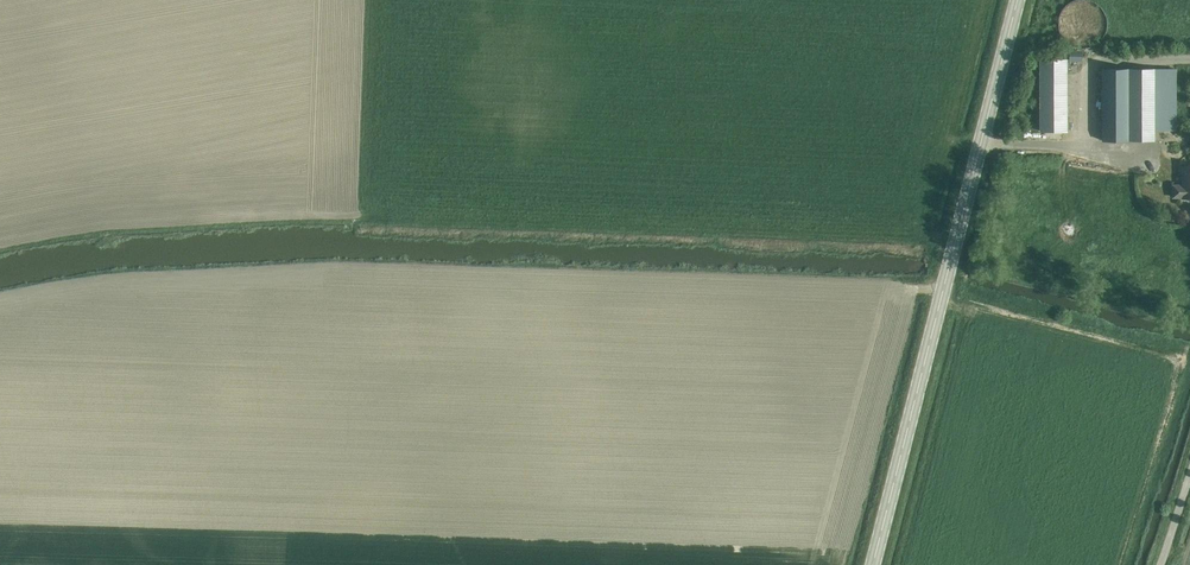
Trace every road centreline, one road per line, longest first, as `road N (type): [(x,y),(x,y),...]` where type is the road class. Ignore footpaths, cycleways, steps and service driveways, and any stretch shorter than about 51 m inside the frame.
road 1 (tertiary): [(876,564),(1018,0)]

